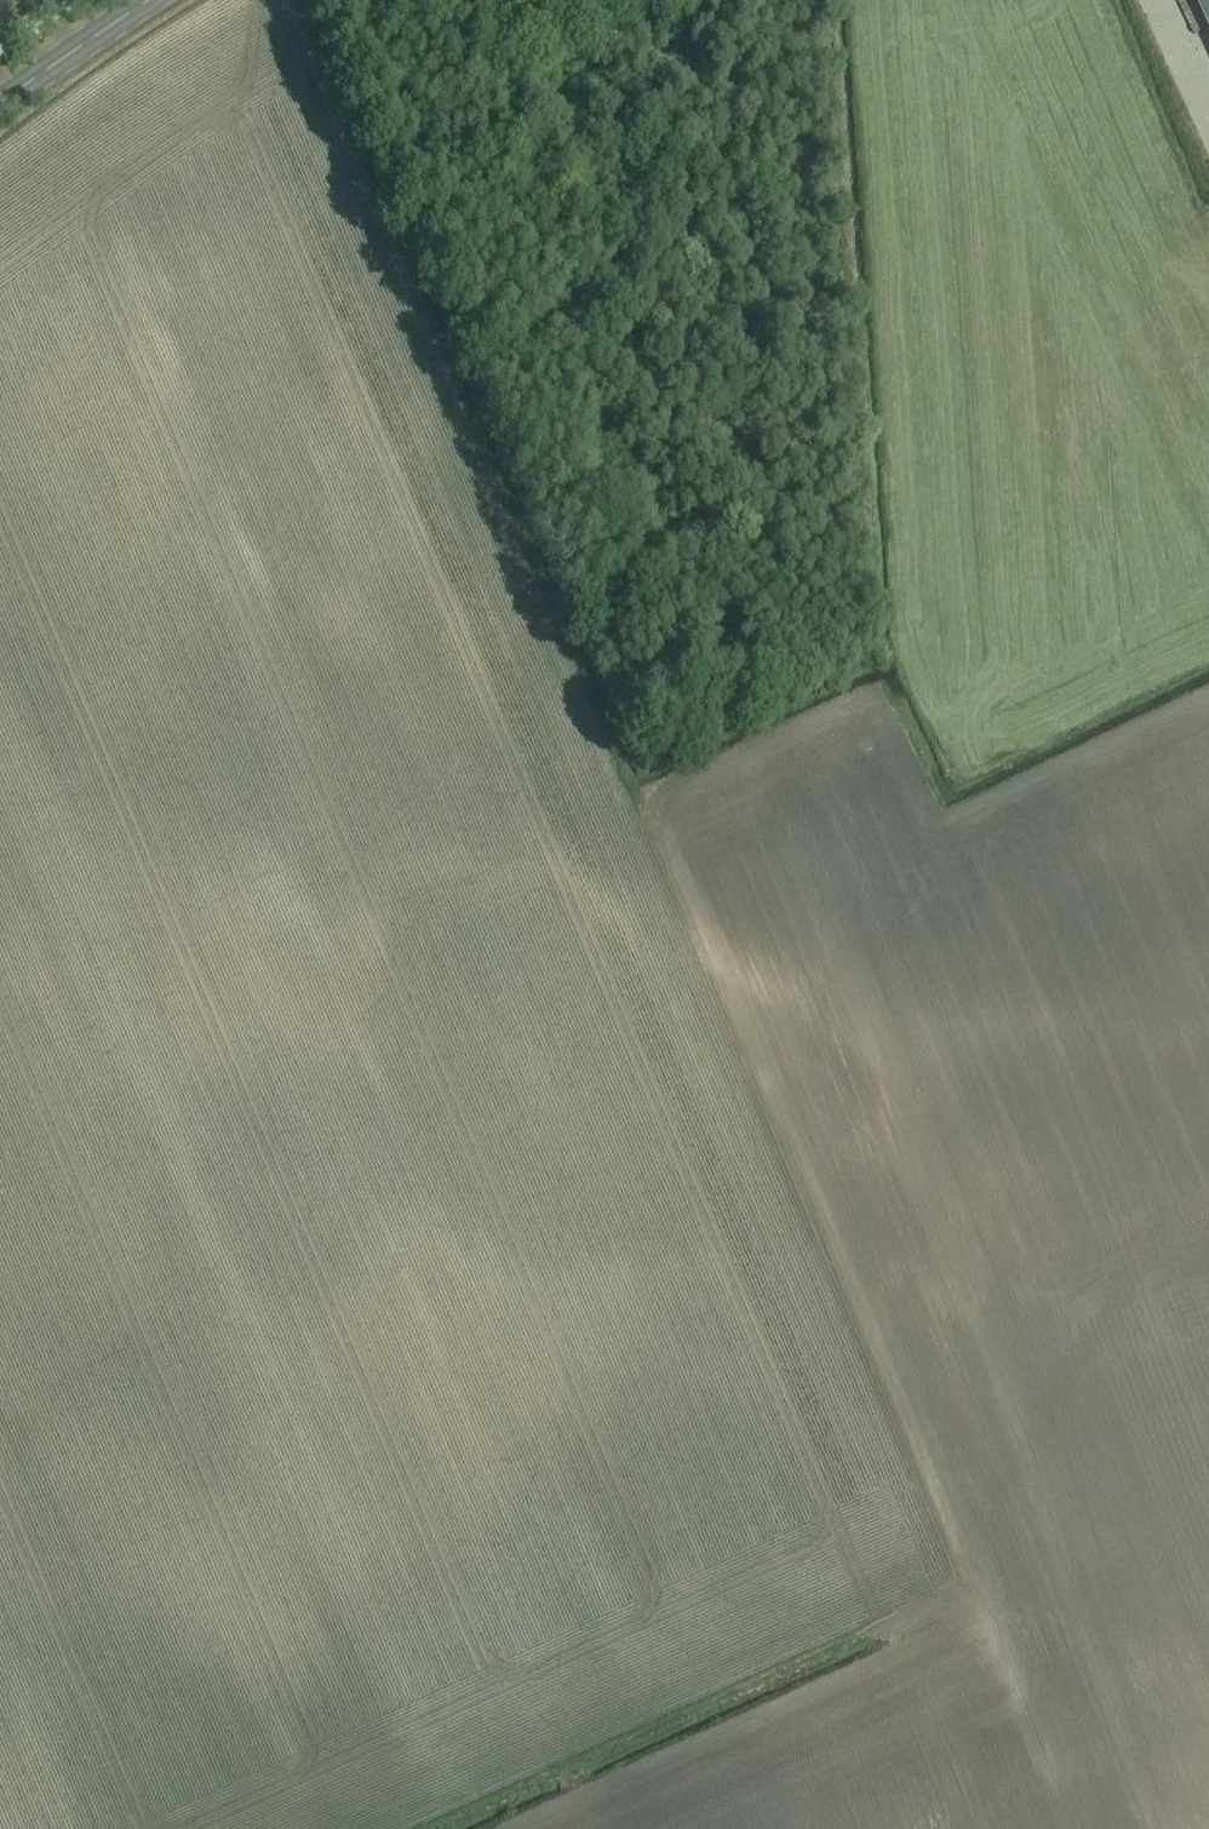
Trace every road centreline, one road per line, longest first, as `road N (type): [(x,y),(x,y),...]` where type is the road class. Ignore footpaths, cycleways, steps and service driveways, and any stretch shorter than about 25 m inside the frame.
road 1 (secondary): [(0,101),(151,0)]

